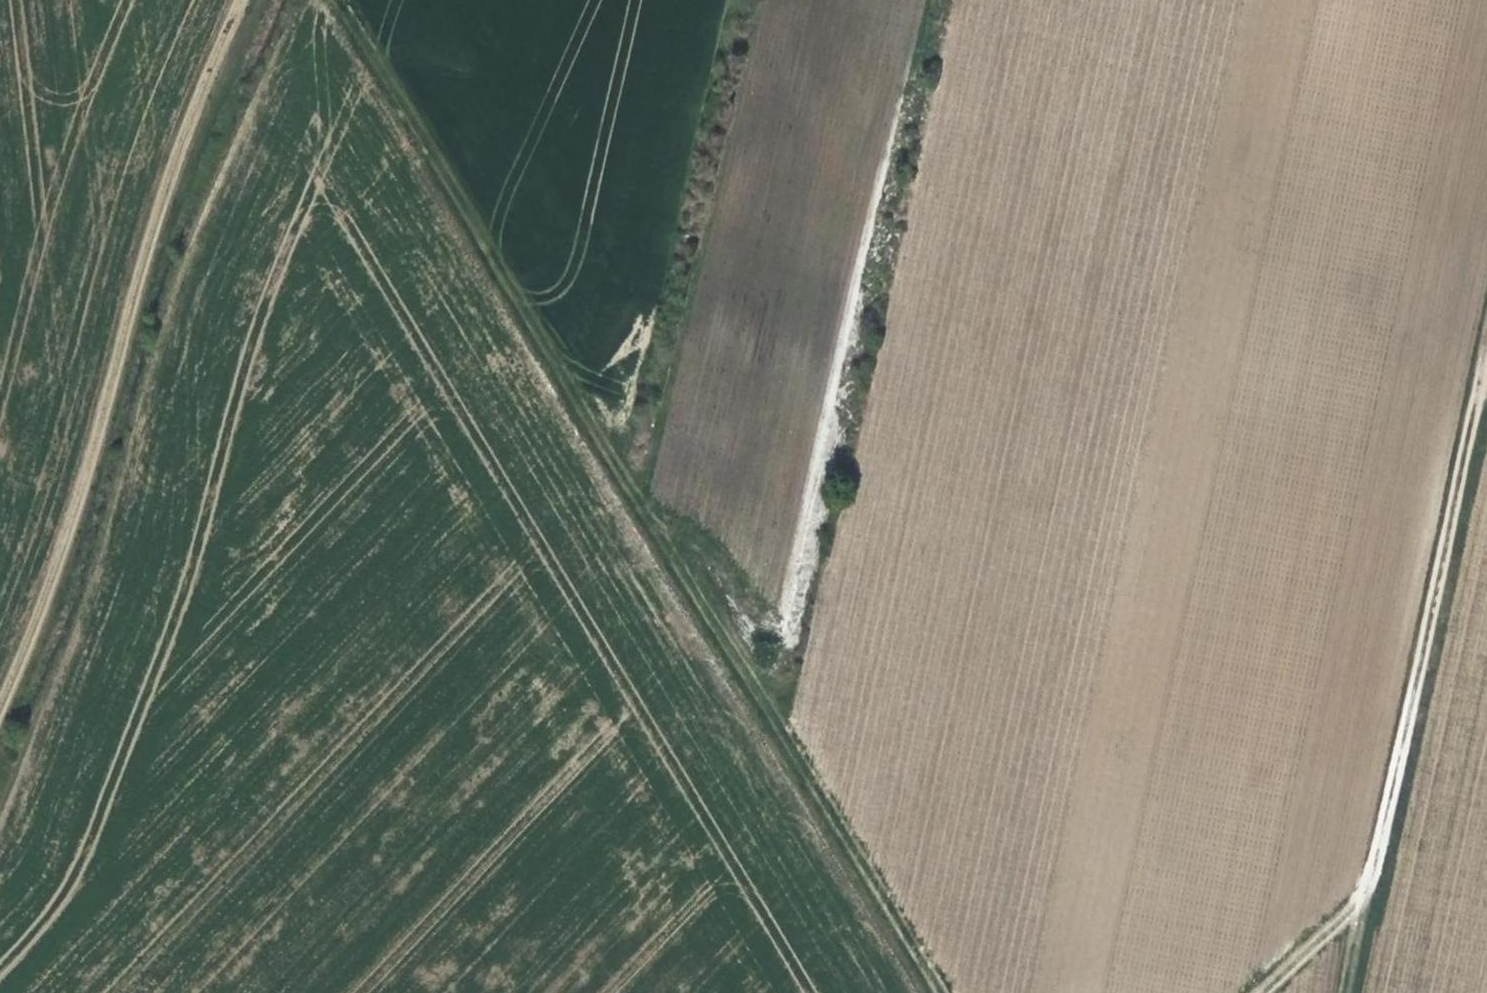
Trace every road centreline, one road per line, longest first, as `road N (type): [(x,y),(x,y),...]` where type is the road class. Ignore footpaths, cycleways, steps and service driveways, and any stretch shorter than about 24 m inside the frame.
road 1 (track): [(928,992),(337,0)]
road 2 (track): [(247,0),(195,114),(0,688)]
road 3 (track): [(1349,992),(1365,889),(1378,864),(1486,364)]
road 4 (track): [(1365,889),(1260,992)]

